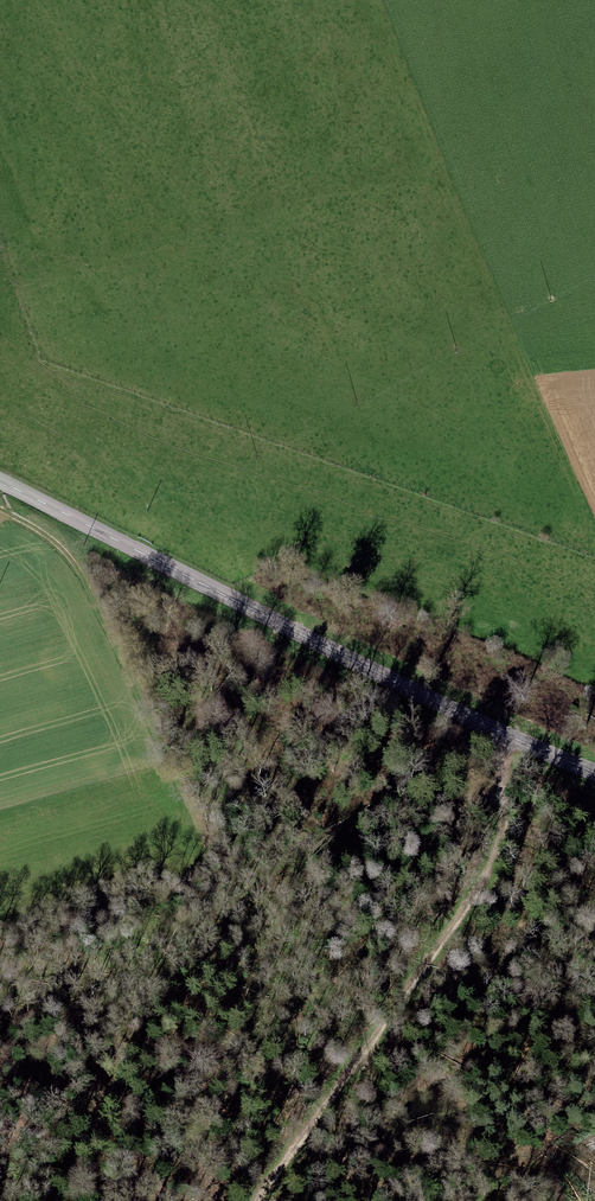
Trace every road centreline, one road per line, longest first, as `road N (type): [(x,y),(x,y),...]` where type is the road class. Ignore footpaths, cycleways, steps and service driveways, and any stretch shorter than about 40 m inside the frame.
road 1 (tertiary): [(0,484),(594,769)]
road 2 (track): [(260,1200),(480,886),(505,812),(498,728)]
road 3 (track): [(0,510),(71,557),(167,757)]

